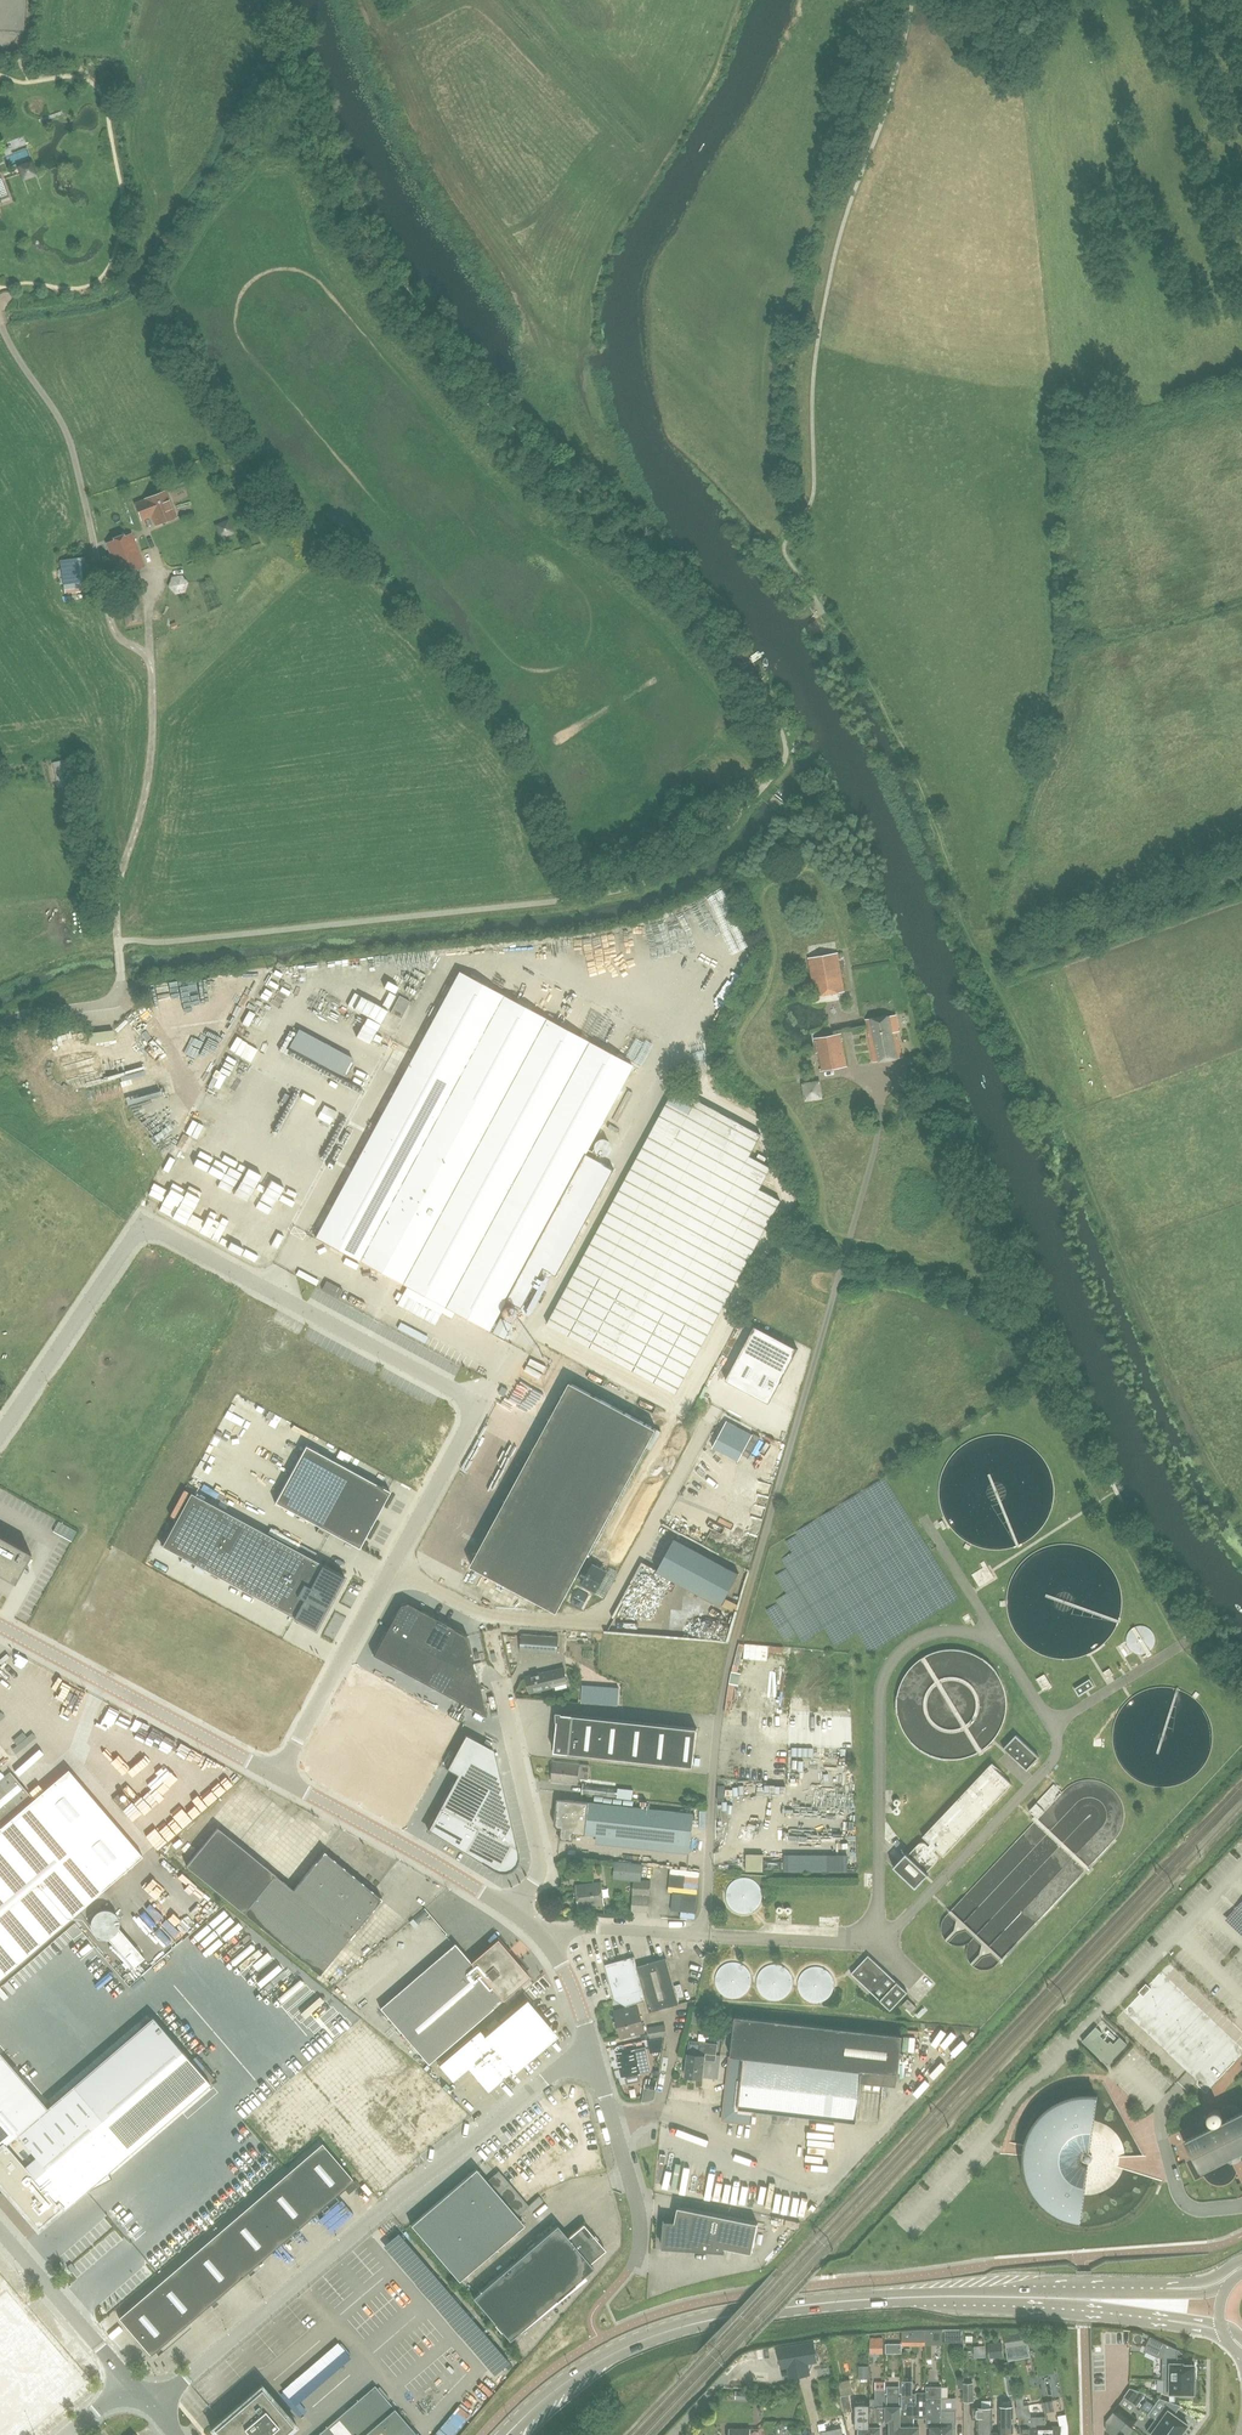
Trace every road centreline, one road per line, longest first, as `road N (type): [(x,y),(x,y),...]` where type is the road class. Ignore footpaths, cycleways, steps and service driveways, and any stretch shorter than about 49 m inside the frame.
road 1 (unclassified): [(547,1943),(585,1928),(704,1936),(721,1702),(874,1151),(881,1073)]
road 2 (unclassified): [(392,1570),(479,1405),(147,1221),(0,1430)]
road 3 (primary): [(507,2434),(586,2368),(700,2322),(890,2298),(1090,2300)]
road 4 (unclassified): [(152,2407),(590,2042)]
road 5 (unclassified): [(392,1570),(501,1618),(600,1618),(709,1422)]
road 6 (unclassified): [(277,1777),(0,1625)]
road 7 (unclassified): [(519,1917),(497,1897),(277,1777)]
road 8 (unclassified): [(1241,2207),(1204,2212),(1185,2203),(1159,2116),(1241,2017)]
road 9 (unclassified): [(519,1917),(546,1869),(512,1690)]
road 10 (unclassified): [(277,1777),(392,1570)]
road 11 (unclassified): [(629,2267),(638,2244),(635,2205),(590,2042)]
road 12 (unclassified): [(128,2380),(0,2231)]
road 13 (unclassified): [(1241,1864),(1177,1933),(1241,1997)]
road 14 (unclassified): [(0,1024),(116,1001),(119,951)]

